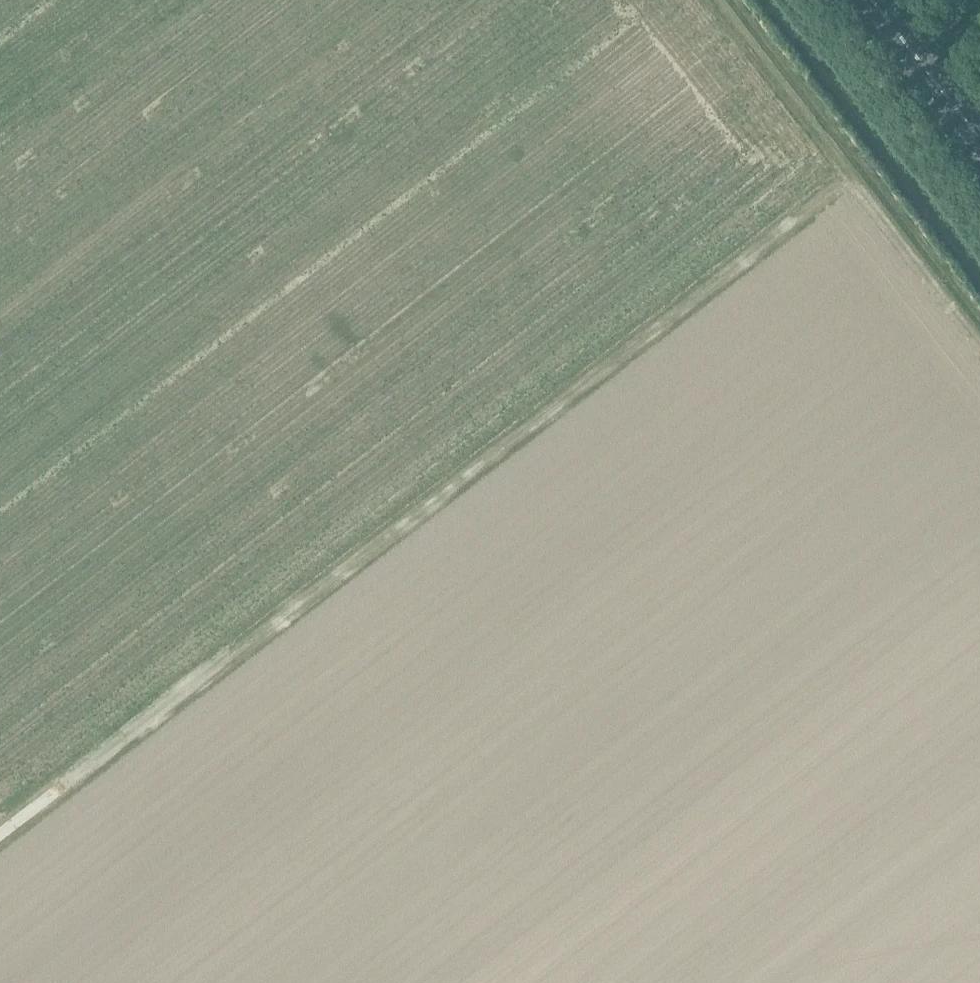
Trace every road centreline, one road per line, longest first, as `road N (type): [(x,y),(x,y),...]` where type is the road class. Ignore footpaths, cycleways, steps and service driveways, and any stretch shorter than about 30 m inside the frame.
road 1 (secondary): [(979,123),(887,0)]

